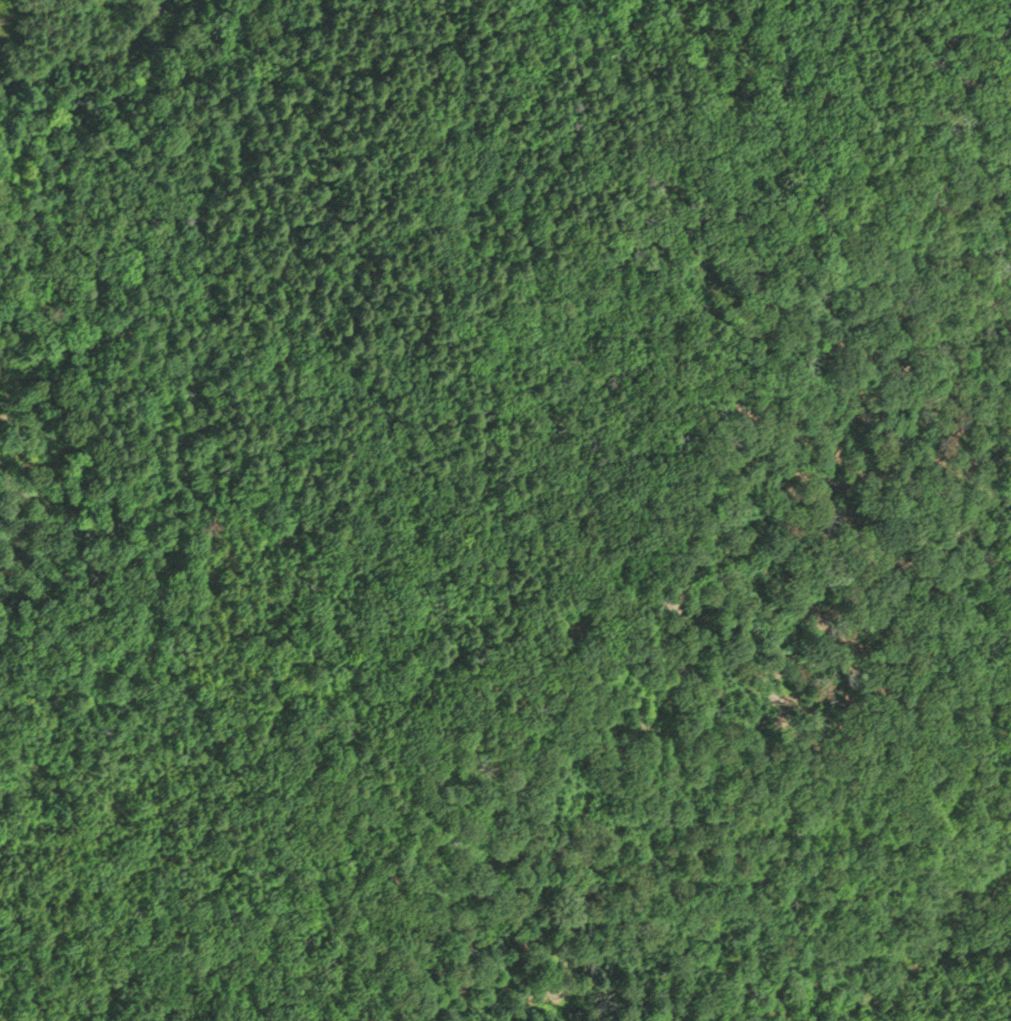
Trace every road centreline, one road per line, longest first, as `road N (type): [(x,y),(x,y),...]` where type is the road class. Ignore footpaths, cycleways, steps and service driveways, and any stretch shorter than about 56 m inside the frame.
road 1 (track): [(178,0),(0,99)]

